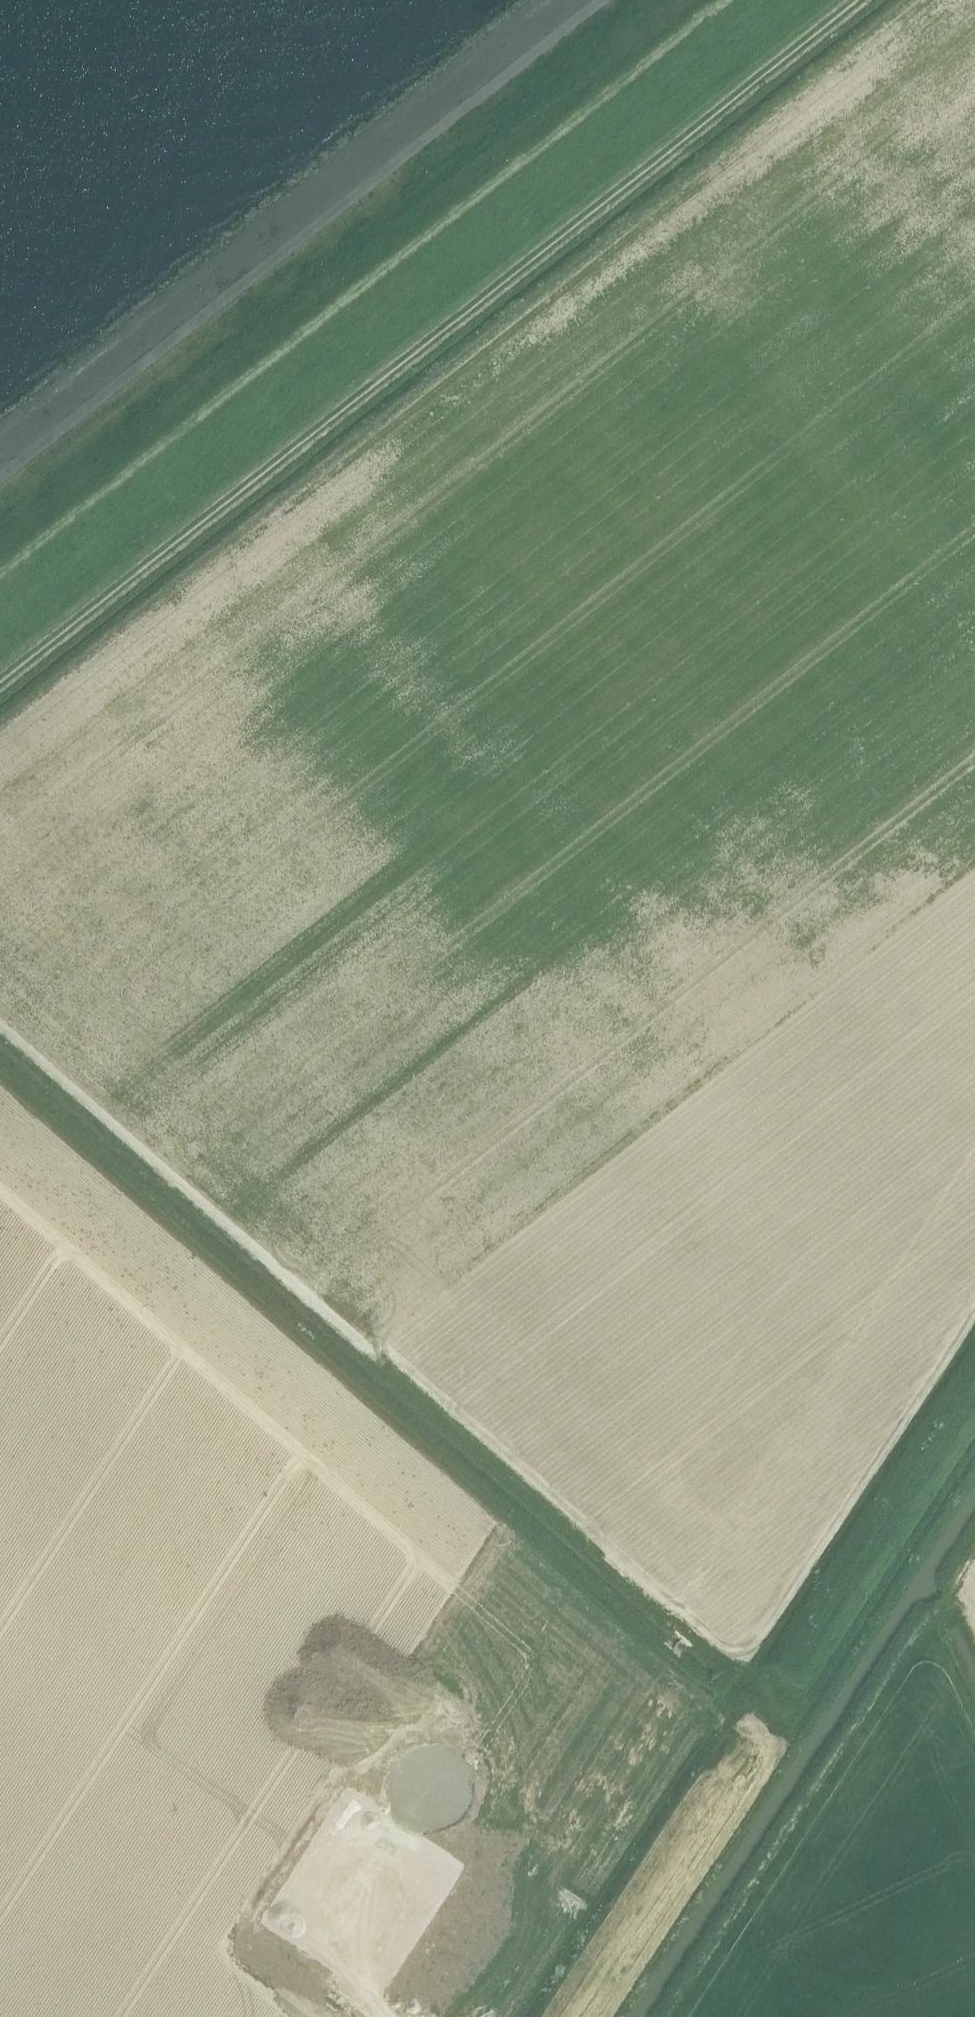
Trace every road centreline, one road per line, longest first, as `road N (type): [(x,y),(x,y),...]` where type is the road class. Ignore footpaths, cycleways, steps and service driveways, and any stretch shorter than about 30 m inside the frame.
road 1 (track): [(851,0),(0,678)]
road 2 (track): [(679,2016),(911,1659),(941,1653),(974,1705)]

